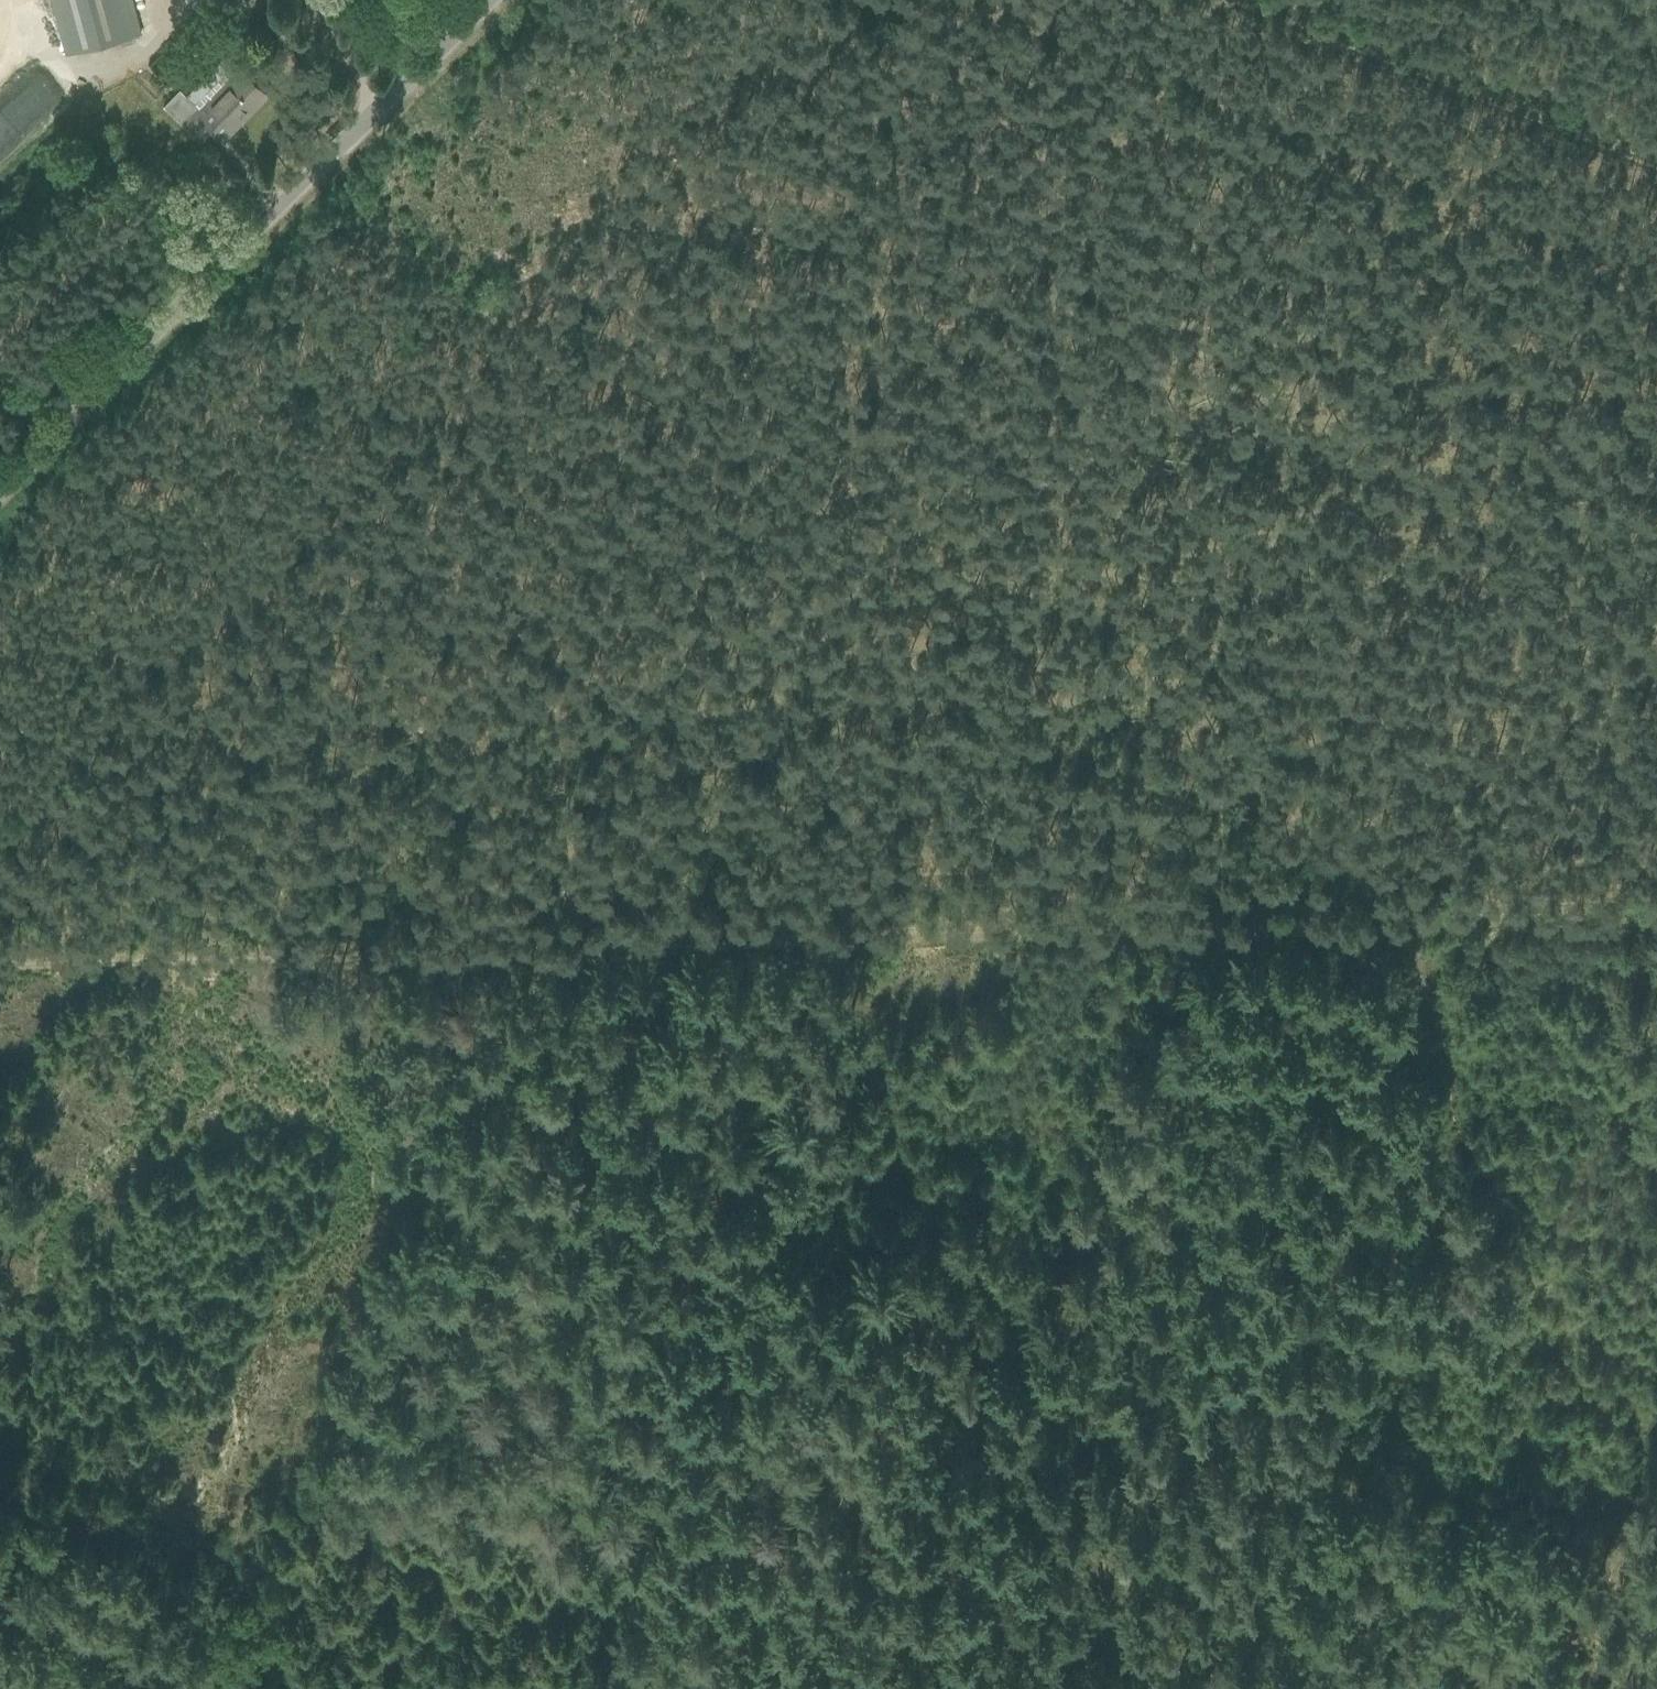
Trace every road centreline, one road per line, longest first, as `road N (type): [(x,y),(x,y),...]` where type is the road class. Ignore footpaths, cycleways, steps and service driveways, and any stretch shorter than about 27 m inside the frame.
road 1 (unclassified): [(0,502),(508,0)]
road 2 (track): [(1656,173),(1231,0)]

